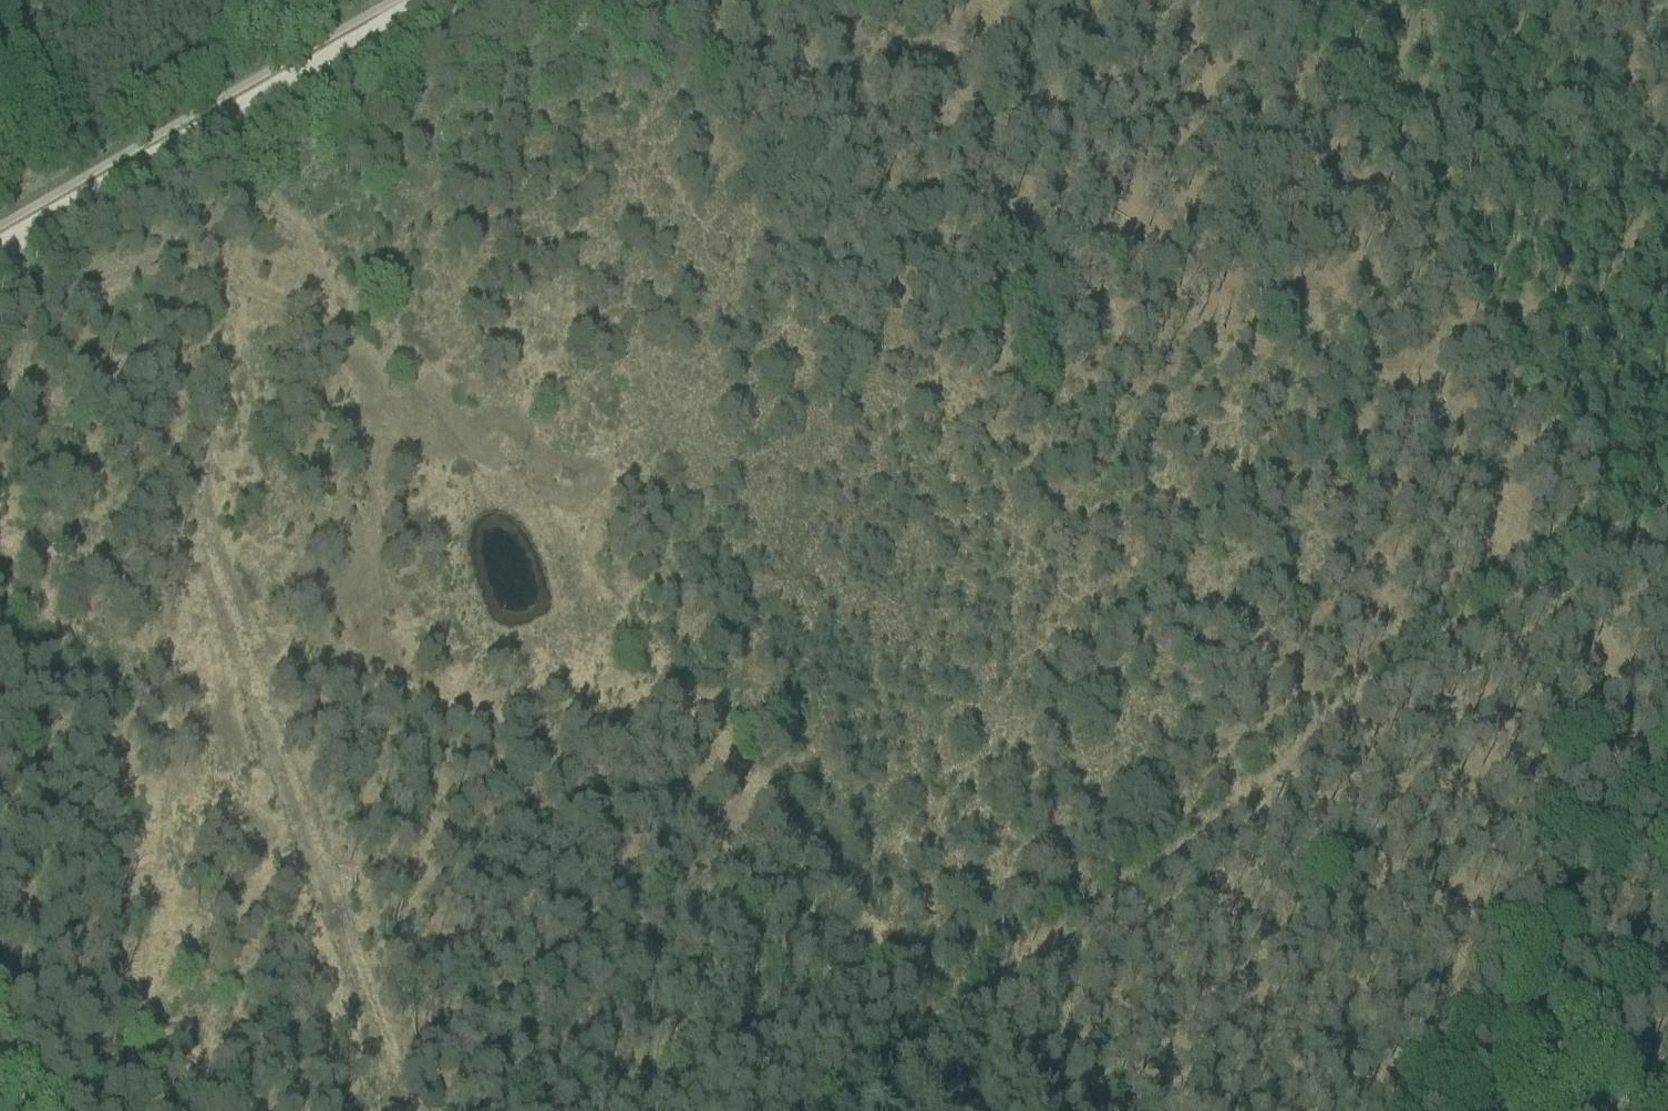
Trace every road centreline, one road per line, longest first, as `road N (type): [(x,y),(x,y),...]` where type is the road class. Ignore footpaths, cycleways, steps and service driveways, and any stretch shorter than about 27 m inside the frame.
road 1 (track): [(826,1110),(1181,838),(1667,540)]
road 2 (track): [(0,243),(427,0)]

